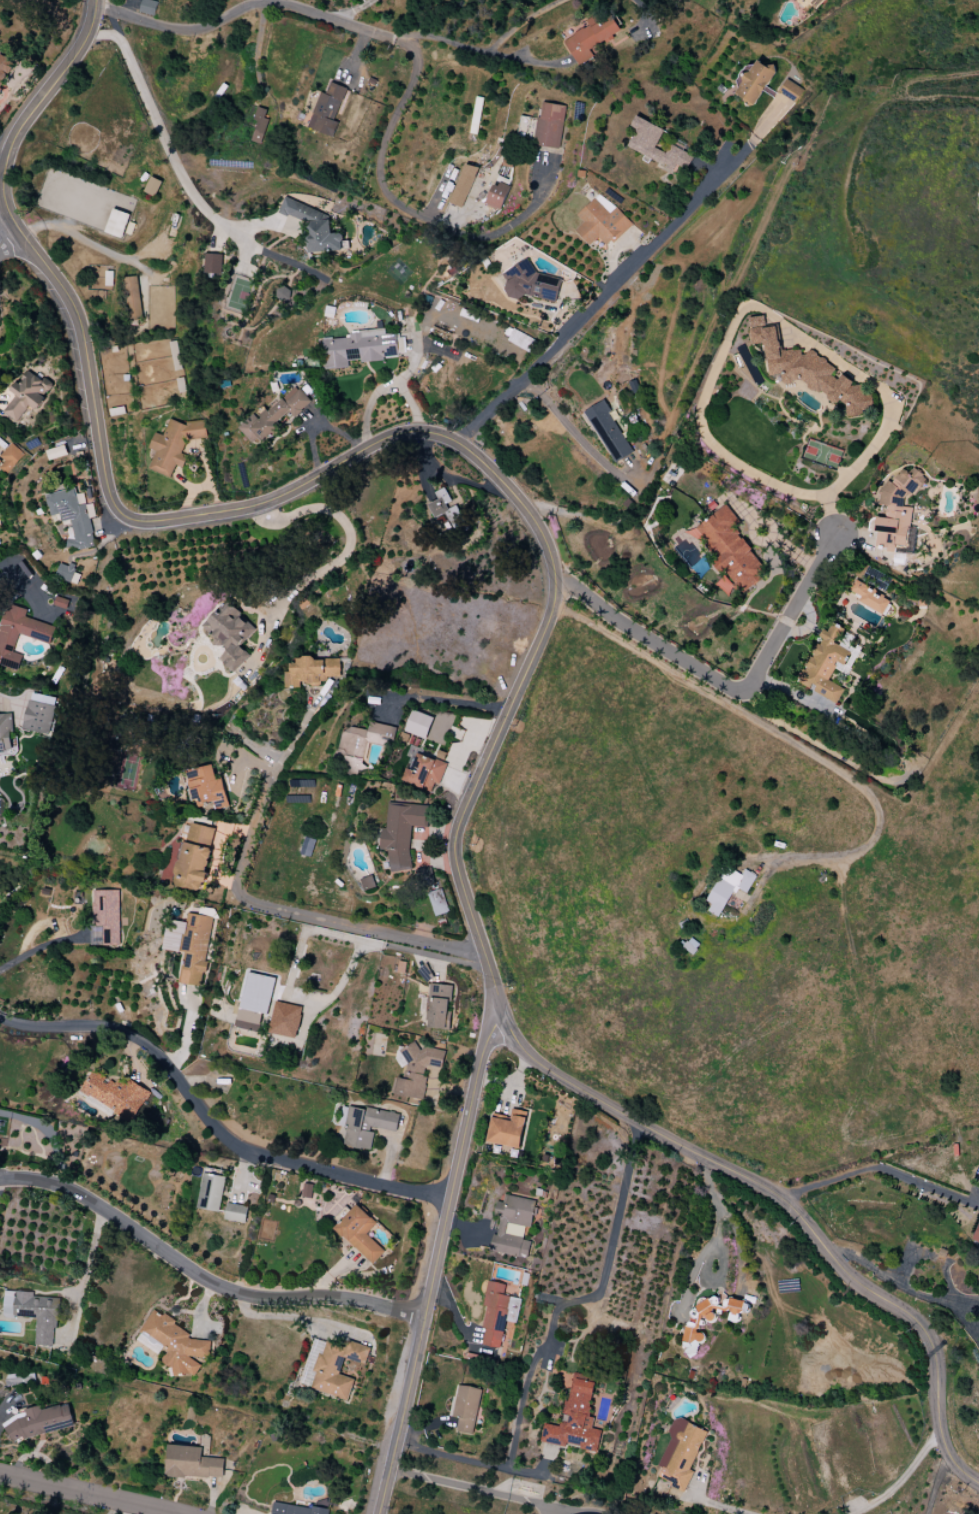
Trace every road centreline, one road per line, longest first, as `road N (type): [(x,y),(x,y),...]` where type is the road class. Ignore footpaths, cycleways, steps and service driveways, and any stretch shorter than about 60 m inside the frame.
road 1 (residential): [(95,0),(82,47),(13,142),(4,194),(16,227),(77,311),(115,507),(139,523),(254,507),(413,432),(454,442),(510,490),(546,544),(555,571),(552,611),(463,813),(454,854),(503,1015),(539,1064),(781,1198),(833,1259),(916,1322),(934,1356),(944,1449),(978,1480)]
road 2 (residential): [(377,1513),(489,1029),(503,1015)]
road 3 (residential): [(449,1200),(252,1153),(219,1132),(174,1071),(139,1042),(0,1016)]
road 4 (residential): [(424,1317),(338,1299),(232,1293),(81,1194),(0,1179)]
road 5 (residential): [(555,579),(738,691),(756,680),(838,526)]
road 6 (residential): [(95,8),(198,30),(243,8),(281,5),(397,43)]
road 7 (residential): [(781,1198),(978,1131)]
road 8 (residential): [(174,1513),(0,1475)]

